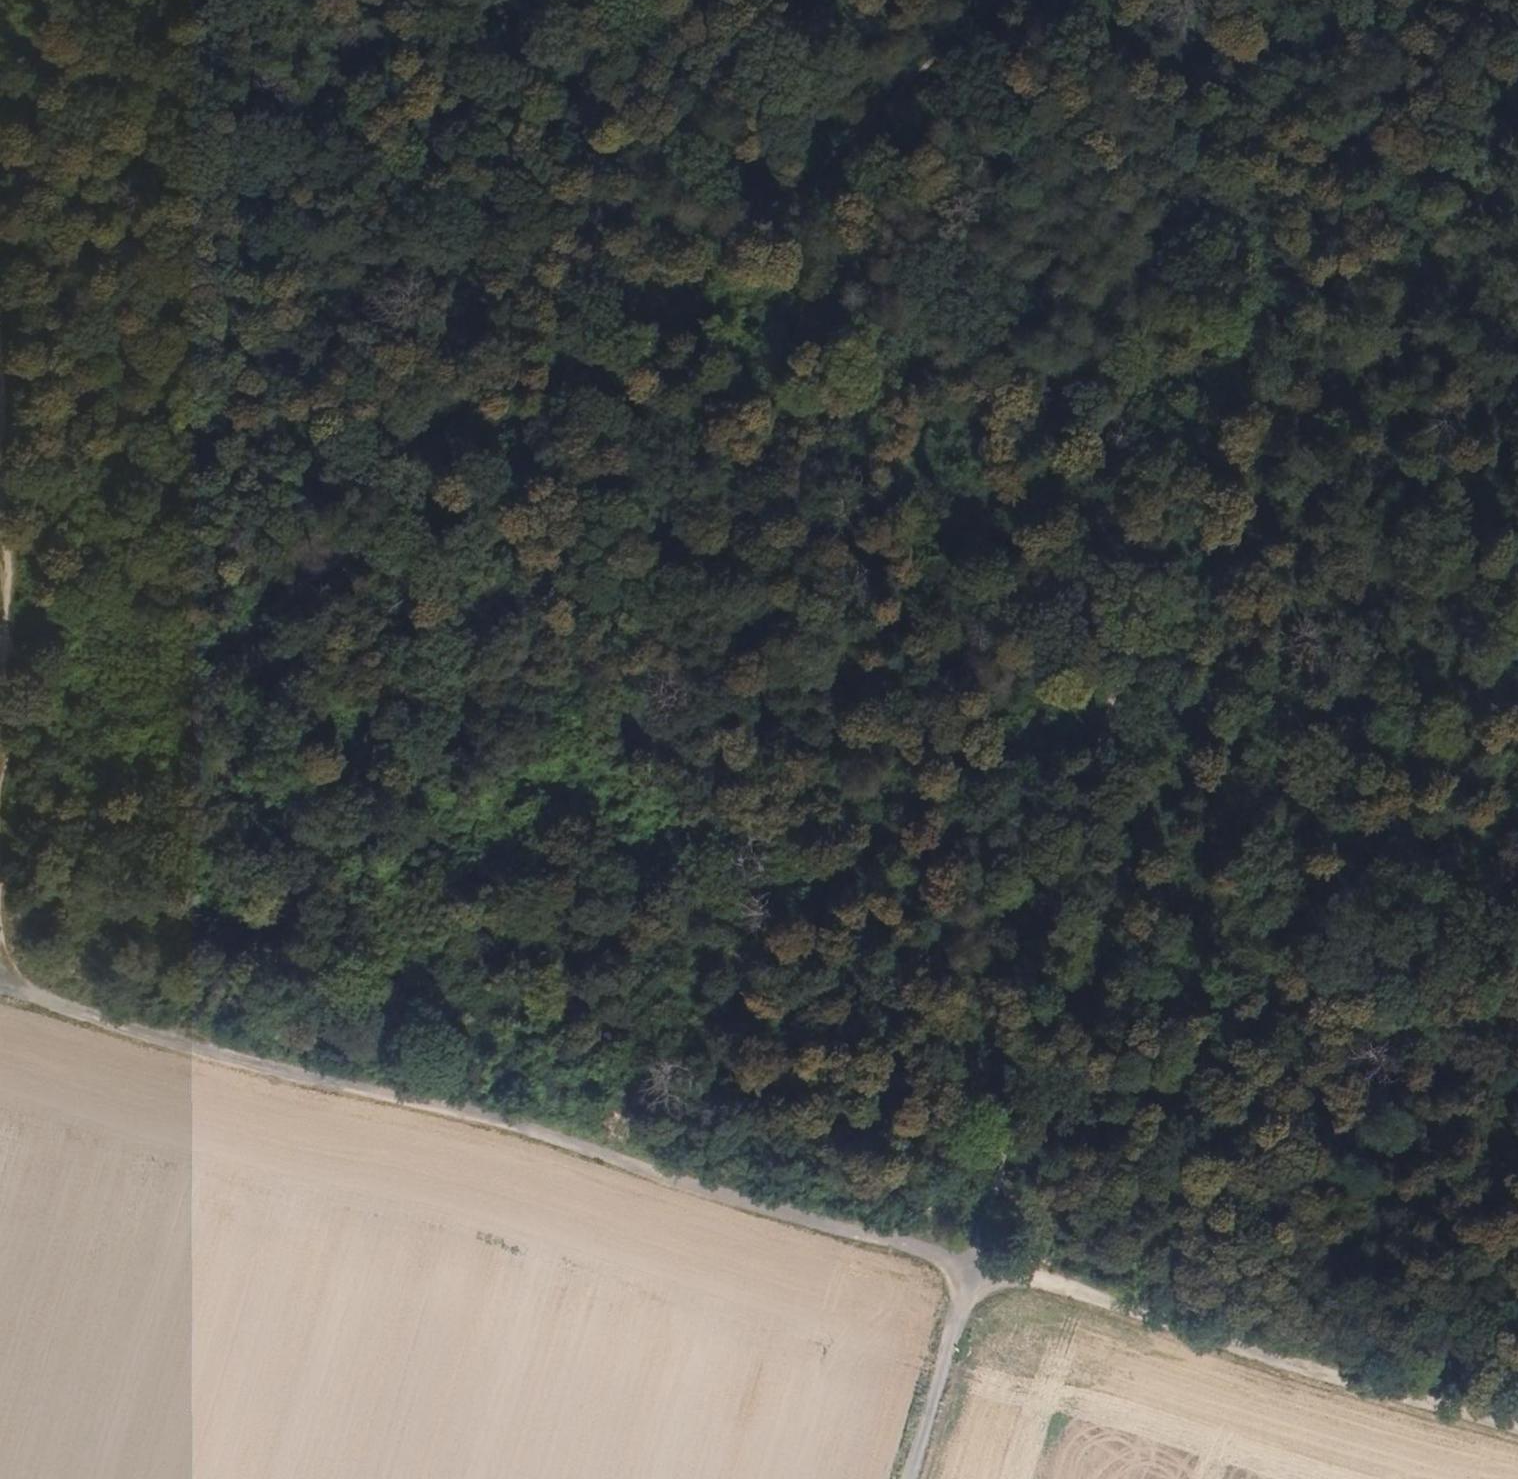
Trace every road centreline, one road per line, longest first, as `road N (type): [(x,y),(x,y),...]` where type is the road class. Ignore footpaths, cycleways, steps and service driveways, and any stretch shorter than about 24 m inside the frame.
road 1 (track): [(1517,1420),(459,1108),(168,1038),(29,995),(0,957)]
road 2 (track): [(974,1263),(910,1478)]

